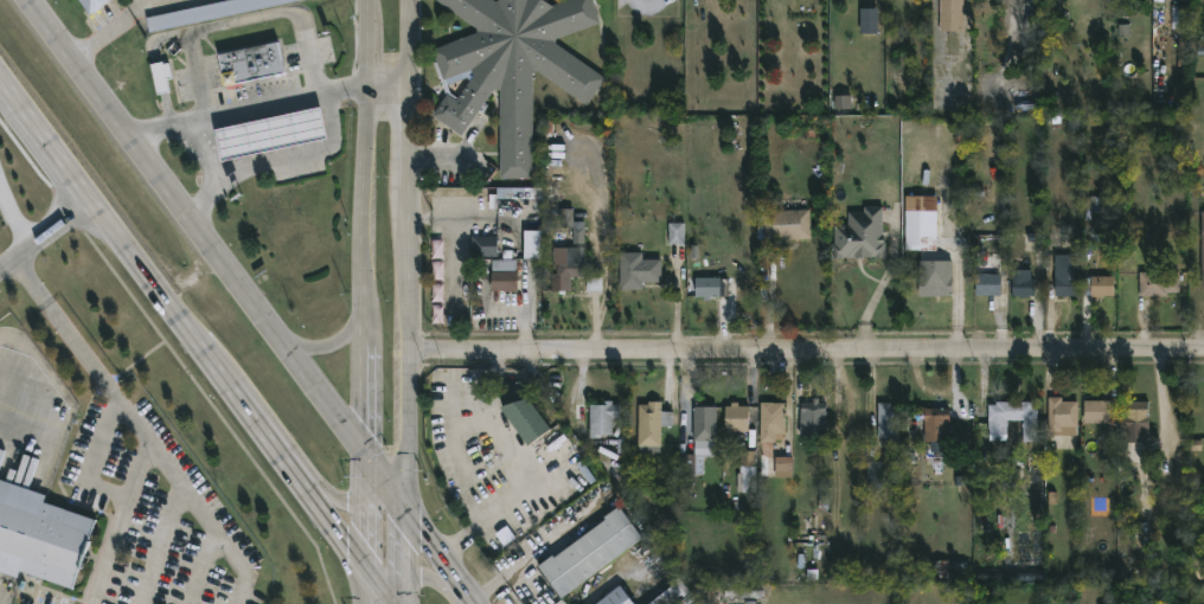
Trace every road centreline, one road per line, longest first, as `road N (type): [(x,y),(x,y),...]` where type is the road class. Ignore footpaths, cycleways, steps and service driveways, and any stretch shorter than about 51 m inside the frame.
road 1 (residential): [(1203,357),(408,356)]
road 2 (primary): [(0,68),(392,603)]
road 3 (primary): [(367,462),(29,0)]
road 4 (secondary): [(406,512),(411,0)]
road 5 (secondary): [(372,0),(367,462)]
road 6 (primary): [(473,603),(367,462)]
road 7 (primary): [(369,275),(354,323),(333,343),(297,342),(271,327)]
road 8 (primary): [(283,462),(326,494),(406,512)]

